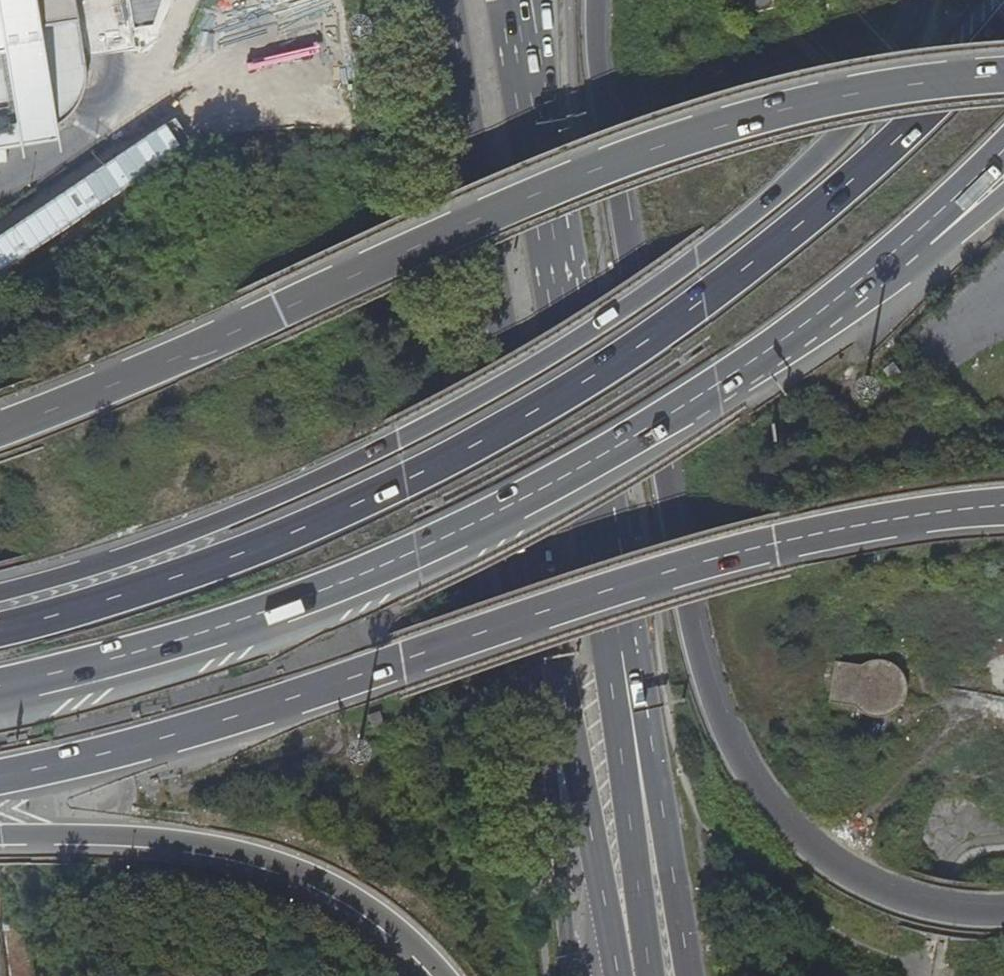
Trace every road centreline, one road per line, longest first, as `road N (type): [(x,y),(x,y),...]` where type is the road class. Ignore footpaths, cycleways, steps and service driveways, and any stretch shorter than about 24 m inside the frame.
road 1 (motorway): [(1003,34),(931,112),(703,300),(448,460),(178,578),(0,628)]
road 2 (motorway): [(917,0),(884,90),(847,133),(749,218),(601,325),(423,431),(316,482),(0,591)]
road 3 (motorway): [(1003,914),(930,908),(859,881),(813,850),(737,751),(692,617),(601,123),(592,0)]
road 4 (motorway): [(1003,74),(823,97),(594,165),(173,360),(0,429)]
road 5 (trunk): [(0,775),(275,703),(767,544),(918,513),(1003,508)]
road 6 (motorway): [(0,685),(214,628),(334,586),(496,509),(693,398),(879,264)]
road 7 (trunk): [(446,0),(554,690)]
road 8 (trunk): [(626,689),(532,113)]
road 9 (primary): [(0,836),(188,842),(265,861),(340,894),(400,938),(434,975)]
road 10 (trunk): [(690,975),(648,715),(626,689)]
road 11 (trunk): [(554,690),(571,736),(617,975)]
road 12 (trunk): [(651,975),(614,719),(626,689)]
road 13 (trunk): [(554,690),(549,753),(575,975)]
road 14 (motorway): [(879,264),(1003,152)]
road 15 (motorway): [(879,264),(932,252),(1003,191)]

